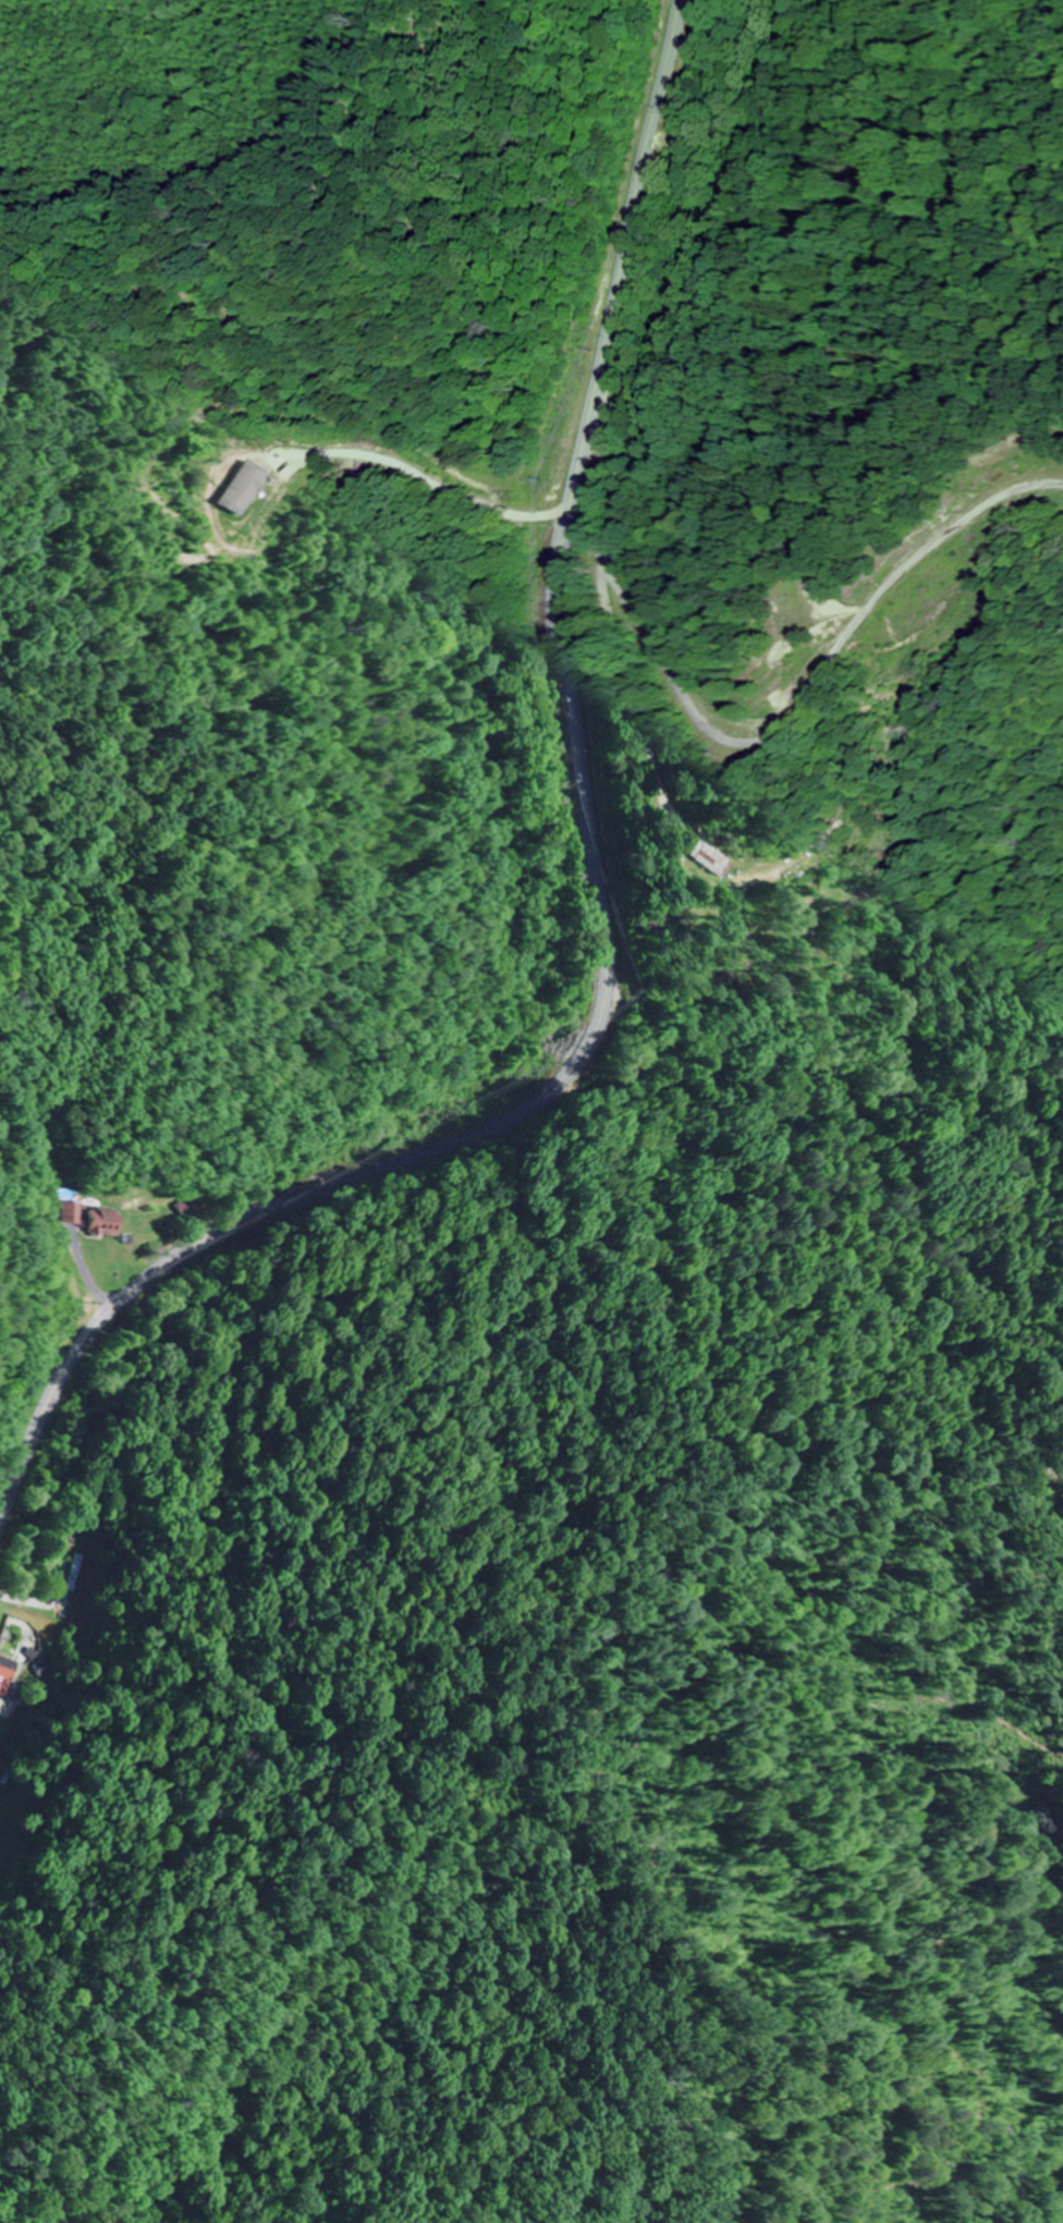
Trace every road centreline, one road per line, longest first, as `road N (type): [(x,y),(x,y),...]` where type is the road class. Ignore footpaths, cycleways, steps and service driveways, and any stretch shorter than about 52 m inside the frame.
road 1 (secondary): [(0,1510),(35,1425),(84,1353),(166,1272),(243,1230),(442,1149),(543,1079),(585,1035),(597,992),(598,933),(574,655),(575,461),(680,0)]

